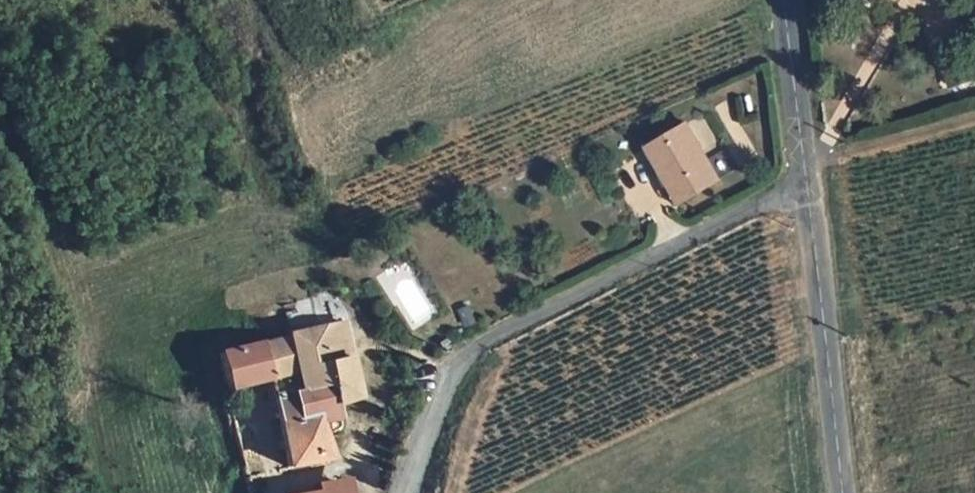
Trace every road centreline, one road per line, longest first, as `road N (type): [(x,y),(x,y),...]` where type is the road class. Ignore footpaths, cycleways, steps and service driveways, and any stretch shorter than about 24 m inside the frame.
road 1 (unclassified): [(407,492),(466,358),(804,178)]
road 2 (tertiary): [(804,178),(841,492)]
road 3 (tertiary): [(782,0),(804,178)]

